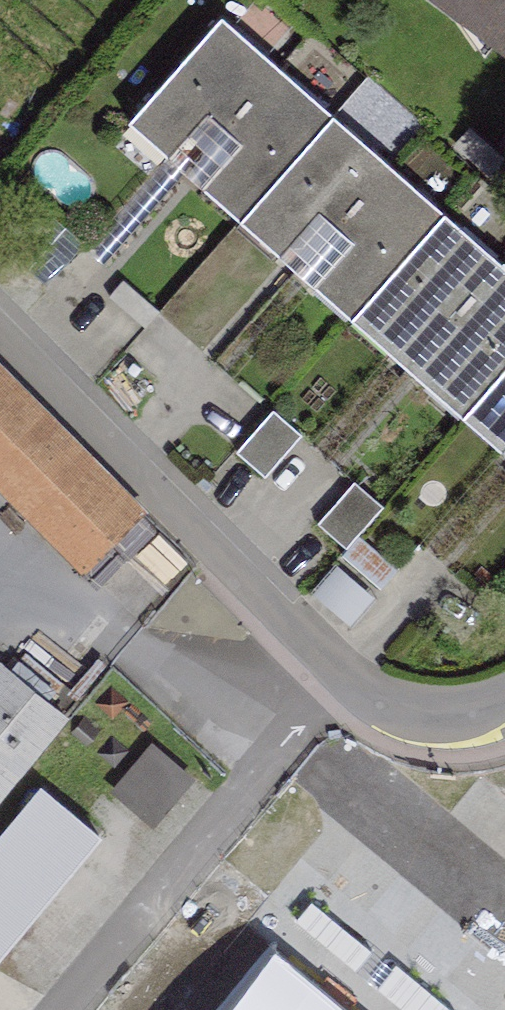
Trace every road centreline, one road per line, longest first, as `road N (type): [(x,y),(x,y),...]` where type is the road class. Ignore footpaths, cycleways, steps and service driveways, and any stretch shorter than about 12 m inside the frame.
road 1 (residential): [(0,322),(348,672),(394,704),(469,709),(504,701)]

